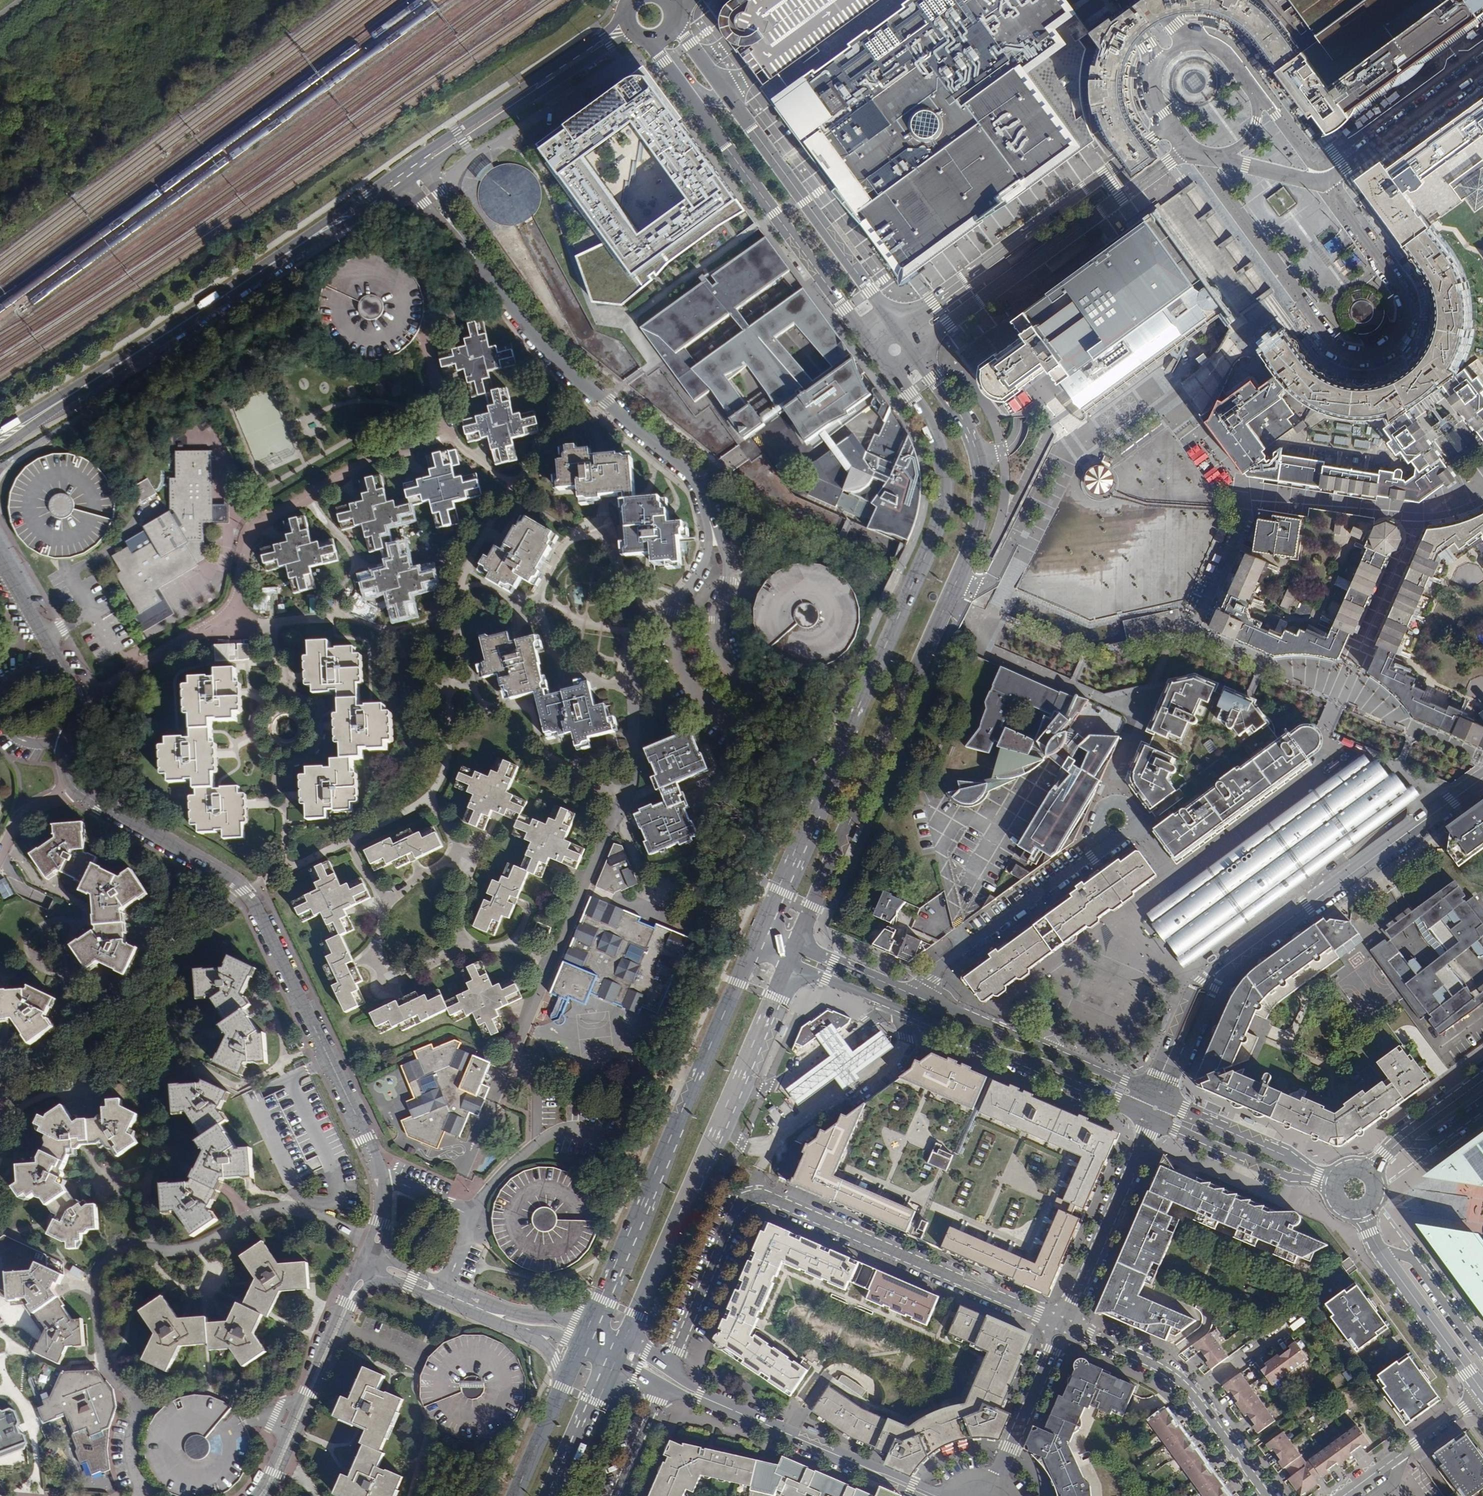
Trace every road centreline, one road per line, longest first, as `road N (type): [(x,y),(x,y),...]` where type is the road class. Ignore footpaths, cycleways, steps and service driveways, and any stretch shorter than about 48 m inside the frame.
road 1 (secondary): [(799,943),(979,519),(979,461),(968,430),(914,352)]
road 2 (secondary): [(890,369),(938,448),(938,523),(764,927)]
road 3 (residential): [(70,789),(226,879),(255,912),(379,1189),(365,1262)]
road 4 (residential): [(536,1143),(535,1087),(514,1058),(621,809),(631,766),(633,626),(675,601)]
road 5 (residential): [(1062,1327),(751,1197),(731,1219),(665,1370)]
road 6 (unclassified): [(1193,151),(1334,349),(1378,355),(1401,335),(1407,297),(1327,180)]
road 7 (residential): [(675,601),(669,632),(679,668),(704,699),(760,740),(783,704),(734,666),(720,641),(727,580),(707,528)]
road 8 (secondary): [(754,949),(589,1324)]
road 9 (secondary): [(625,1337),(790,965)]
road 10 (tertiary): [(790,965),(1045,1067),(1151,1120)]
road 11 (secondary): [(652,43),(872,347)]
road 12 (residential): [(469,254),(552,361),(692,482),(707,528)]
road 13 (secondary): [(1170,125),(896,329)]
road 14 (secondary): [(914,352),(1186,147)]
road 15 (residential): [(1225,966),(1482,776)]
road 16 (residential): [(958,1495),(914,1485),(665,1370)]
road 17 (secondary): [(896,329),(724,93)]
road 18 (secondary): [(76,390),(307,239)]
road 19 (residential): [(1264,1495),(1173,1379),(1062,1327)]
road 20 (residential): [(670,1389),(917,1495)]
road 21 (residential): [(365,1262),(262,1495)]
road 22 (secondary): [(623,20),(415,159)]
road 23 (residential): [(0,562),(72,688),(76,707),(61,756),(70,789)]
road 24 (secondary): [(422,170),(630,35)]
road 25 (tertiary): [(1147,1093),(919,999)]
road 26 (residential): [(589,1324),(506,1312),(365,1262)]
road 27 (residential): [(1062,1327),(1151,1120)]
road 28 (tertiary): [(1482,1389),(1361,1214)]
road 29 (secondary): [(1482,44),(1320,158)]
road 30 (tertiary): [(1151,1120),(1330,1191)]
road 31 (secondary): [(1327,180),(1482,66)]
road 32 (tertiary): [(1334,1175),(1163,1100)]
road 33 (residential): [(990,1489),(1062,1327)]
road 34 (residential): [(365,1262),(523,1333)]
road 35 (residential): [(1225,966),(1192,988),(1147,1093)]
road 36 (residential): [(1163,1100),(1225,966)]
road 37 (tertiary): [(1482,1079),(1371,1169)]
road 38 (secondary): [(557,1495),(614,1364)]
road 39 (tertiary): [(919,999),(799,943)]
road 40 (residential): [(145,1495),(128,1470),(126,1448),(140,1398),(121,1379)]
road 41 (unclassified): [(919,999),(941,970),(1016,914)]
road 42 (secondary): [(563,1382),(513,1495)]
road 43 (residential): [(670,1389),(655,1401),(613,1495)]
road 44 (unclassified): [(1016,914),(1094,856),(1106,836)]

